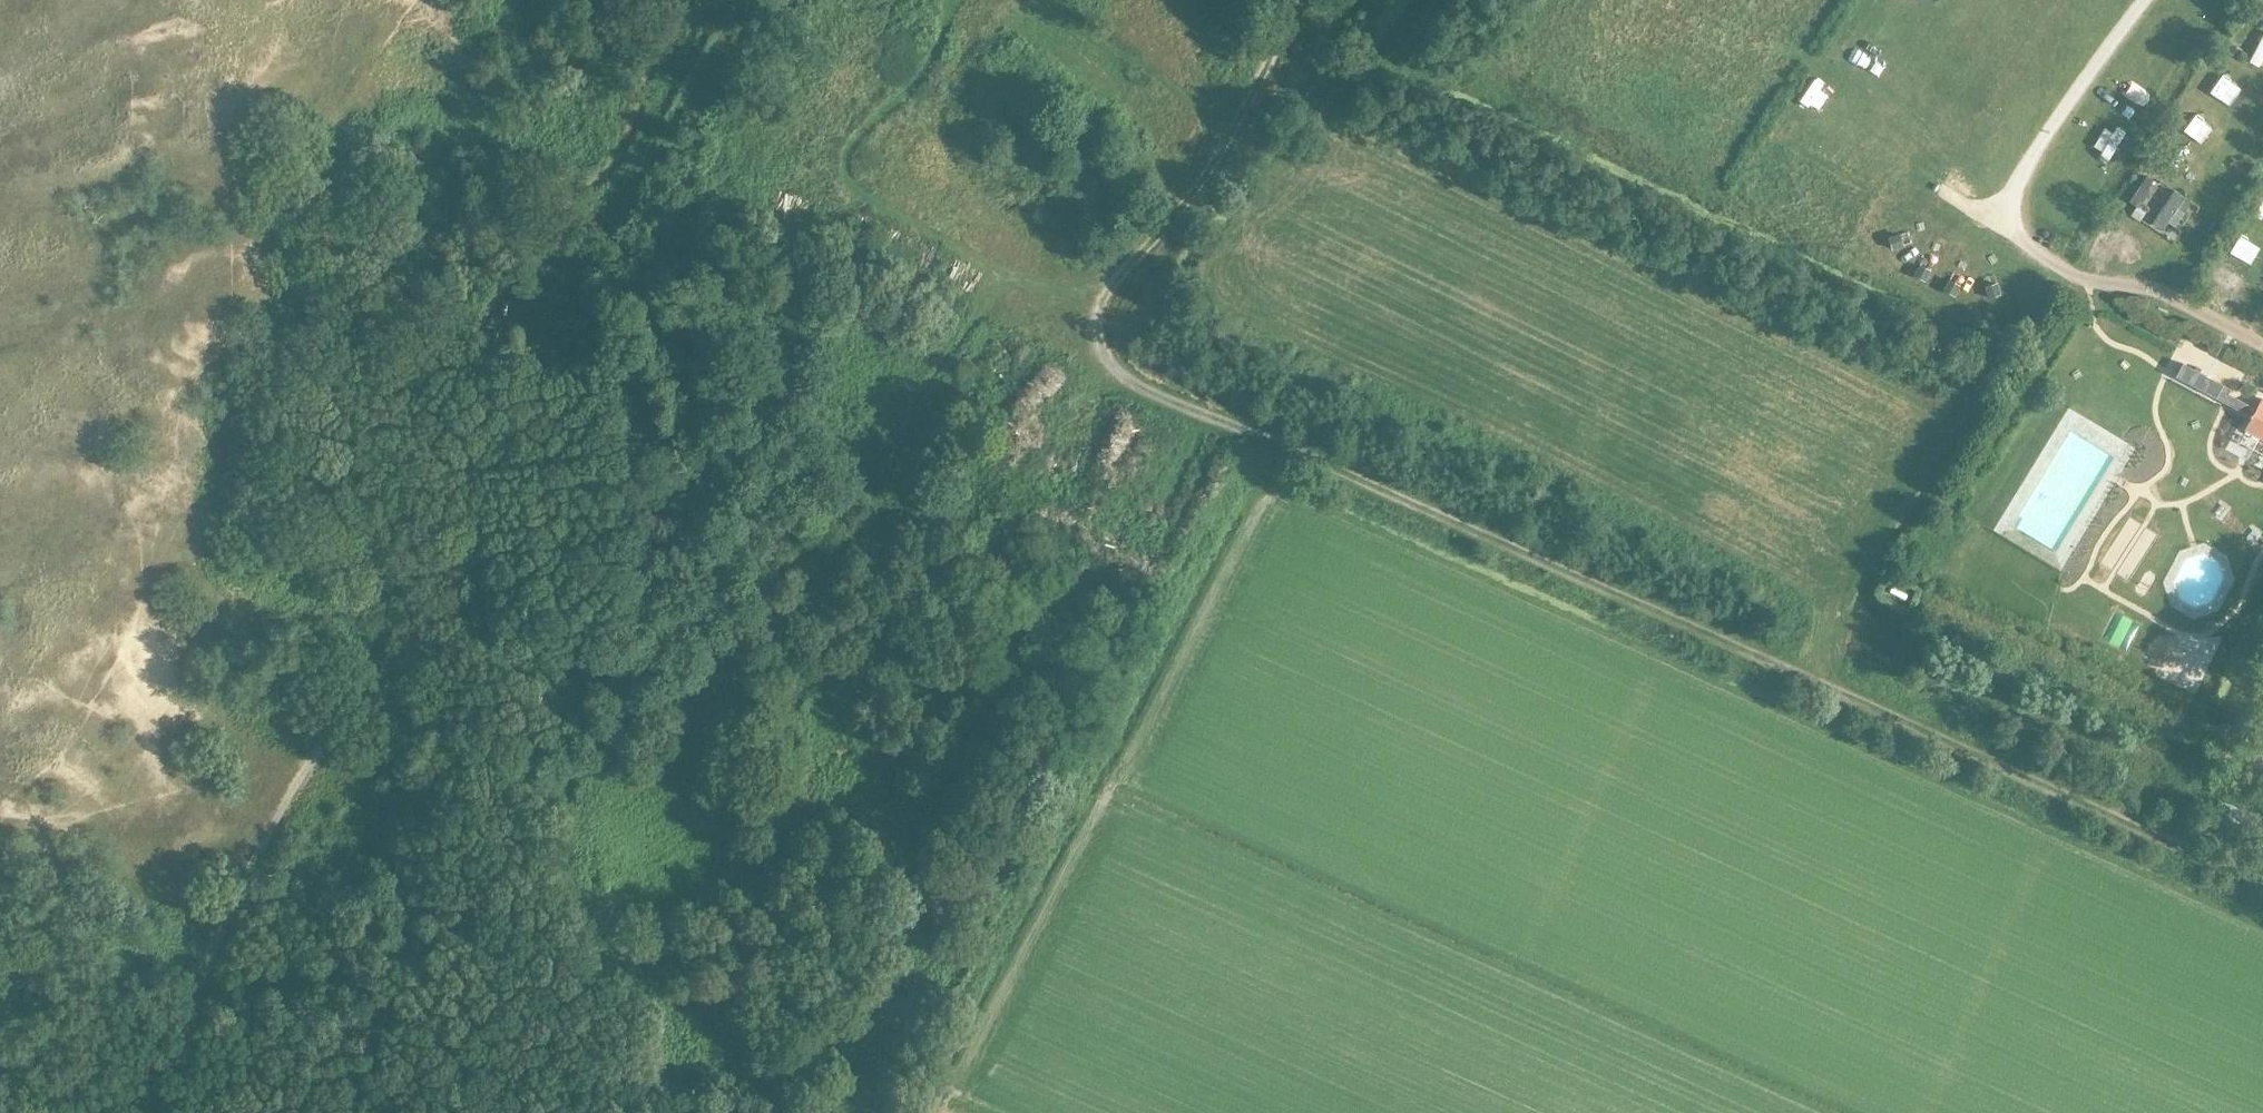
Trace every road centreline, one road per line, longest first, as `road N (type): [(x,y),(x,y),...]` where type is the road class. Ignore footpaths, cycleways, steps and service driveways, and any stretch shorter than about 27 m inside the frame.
road 1 (track): [(2262,870),(2197,857),(1157,390)]

